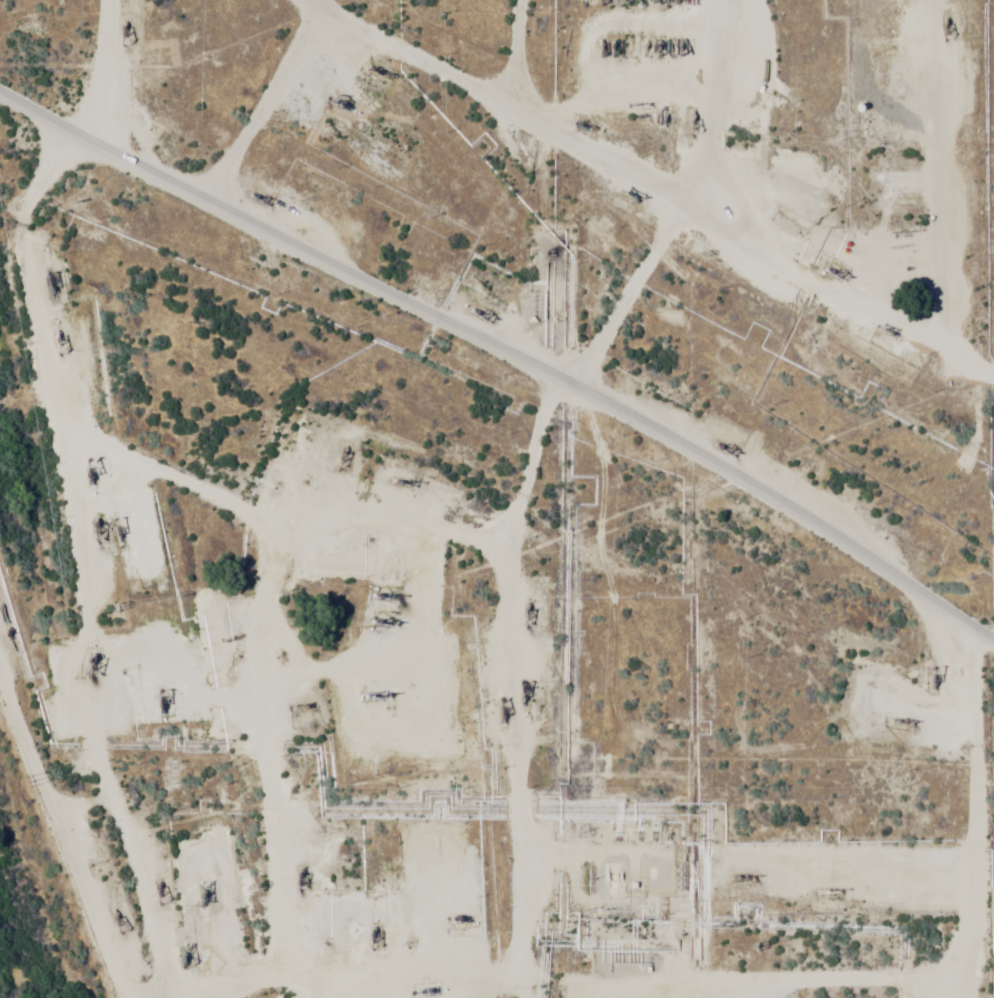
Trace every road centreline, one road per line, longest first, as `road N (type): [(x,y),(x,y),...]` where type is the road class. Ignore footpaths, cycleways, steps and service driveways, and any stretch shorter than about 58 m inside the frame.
road 1 (residential): [(572,378),(0,91)]
road 2 (track): [(875,351),(492,156),(486,0)]
road 3 (track): [(476,997),(461,615),(392,557),(287,573)]
road 4 (track): [(993,841),(471,852)]
road 5 (residential): [(572,378),(993,635)]
road 6 (track): [(993,419),(891,372),(875,351),(896,188),(894,0)]
road 7 (track): [(14,420),(139,877)]
road 8 (track): [(154,997),(139,877),(0,570)]
road 9 (track): [(226,997),(209,810),(225,710),(277,589)]
road 10 (track): [(738,0),(660,241),(572,378)]
road 11 (track): [(277,589),(14,420),(0,346)]
road 12 (track): [(487,135),(403,114),(204,0)]
road 13 (track): [(201,188),(277,35),(278,0)]
road 14 (track): [(57,0),(96,140)]
road 15 (track): [(923,997),(923,957),(993,885)]

